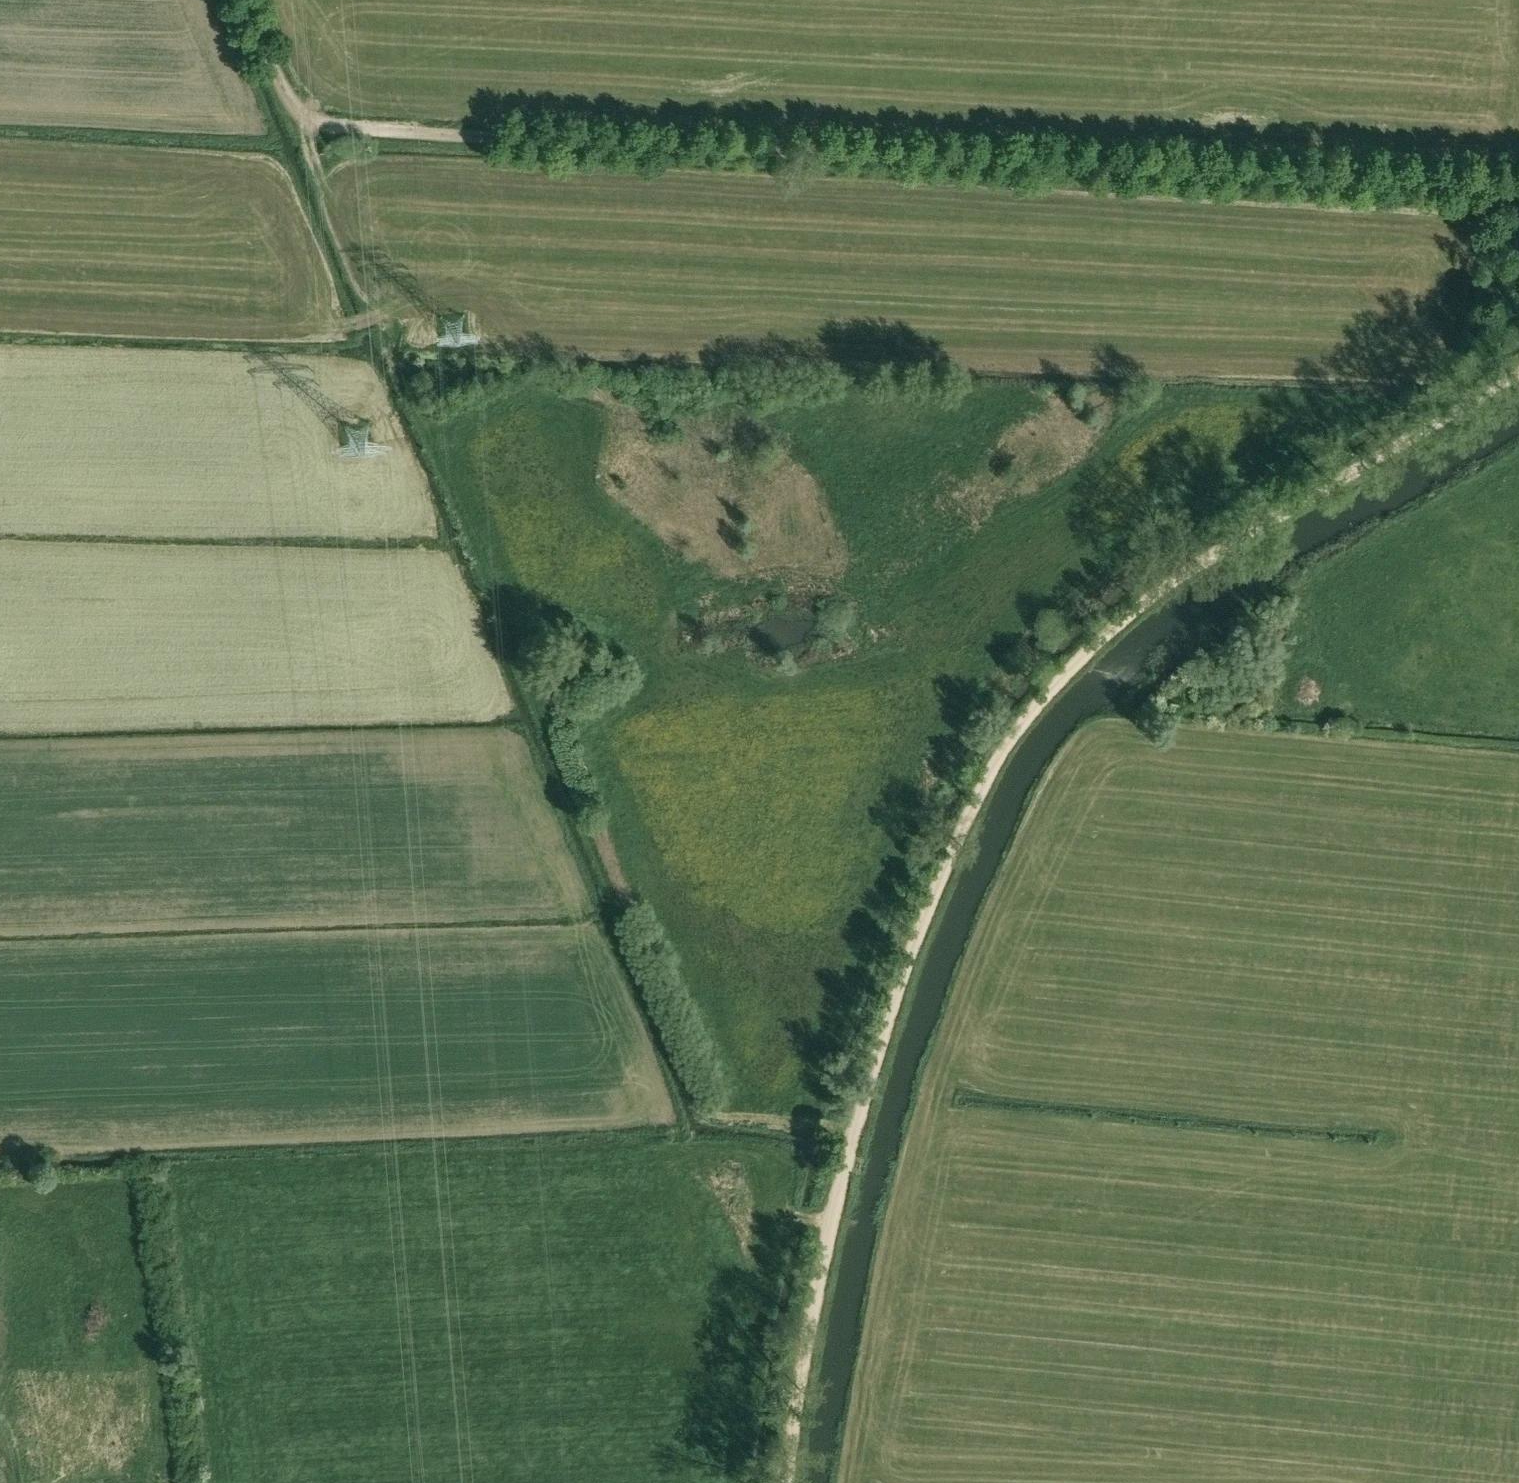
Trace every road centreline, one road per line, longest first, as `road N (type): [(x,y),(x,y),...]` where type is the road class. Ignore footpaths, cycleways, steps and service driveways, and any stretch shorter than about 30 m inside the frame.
road 1 (track): [(321,125),(1518,185)]
road 2 (track): [(1518,372),(1207,557),(1119,624),(1023,719),(977,798),(940,884),(852,1143)]
road 3 (track): [(852,1143),(785,1482)]
road 4 (track): [(249,0),(285,88),(321,125)]

